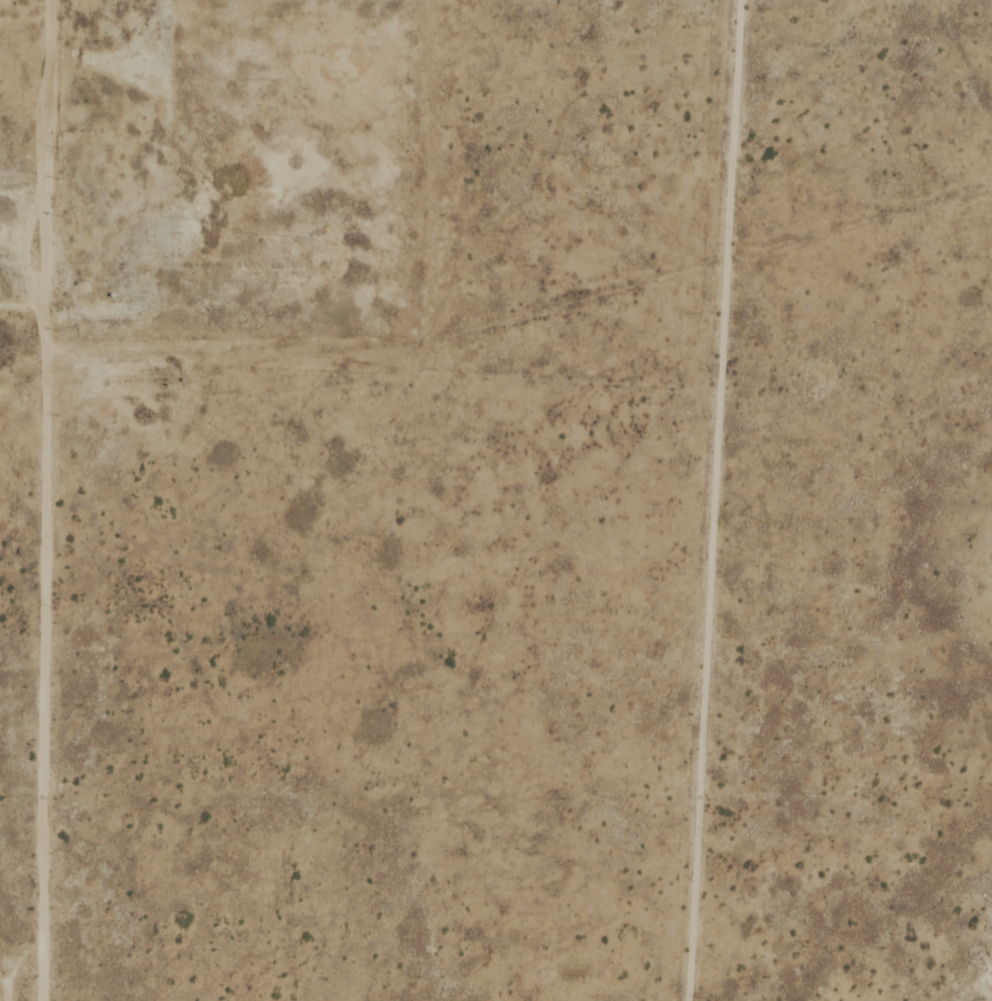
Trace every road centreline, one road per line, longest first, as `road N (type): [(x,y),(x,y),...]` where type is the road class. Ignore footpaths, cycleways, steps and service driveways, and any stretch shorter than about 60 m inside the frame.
road 1 (residential): [(42,0),(50,204),(34,561),(28,1000)]

